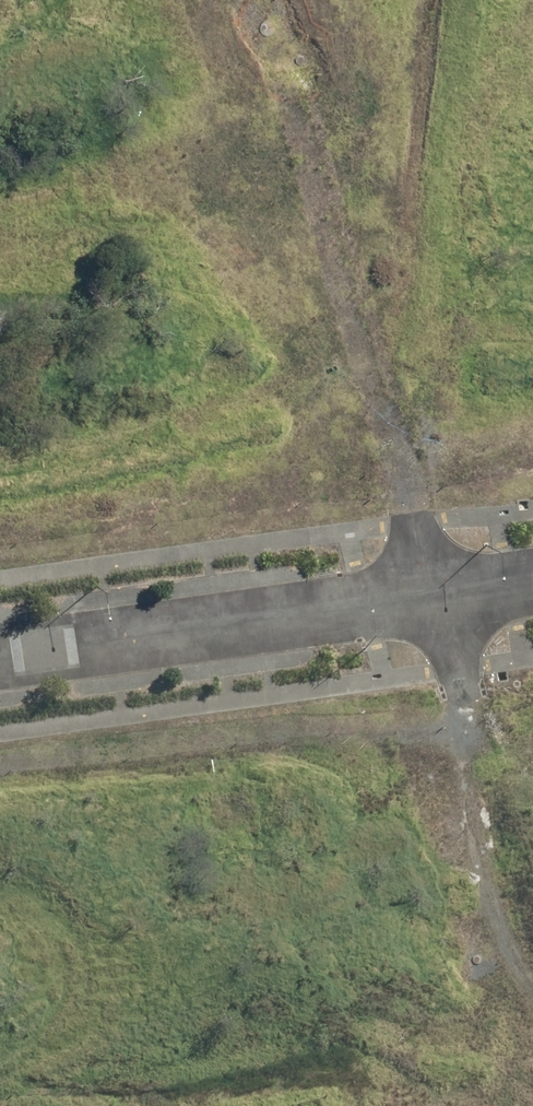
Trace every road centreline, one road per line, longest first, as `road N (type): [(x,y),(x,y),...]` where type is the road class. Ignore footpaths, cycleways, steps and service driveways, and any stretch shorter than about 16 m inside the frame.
road 1 (unknown): [(18,1105),(529,954)]
road 2 (unknown): [(411,512),(266,0)]
road 3 (residential): [(0,656),(435,596)]
road 4 (unknown): [(0,110),(373,0)]
road 5 (unknown): [(529,954),(465,698)]

